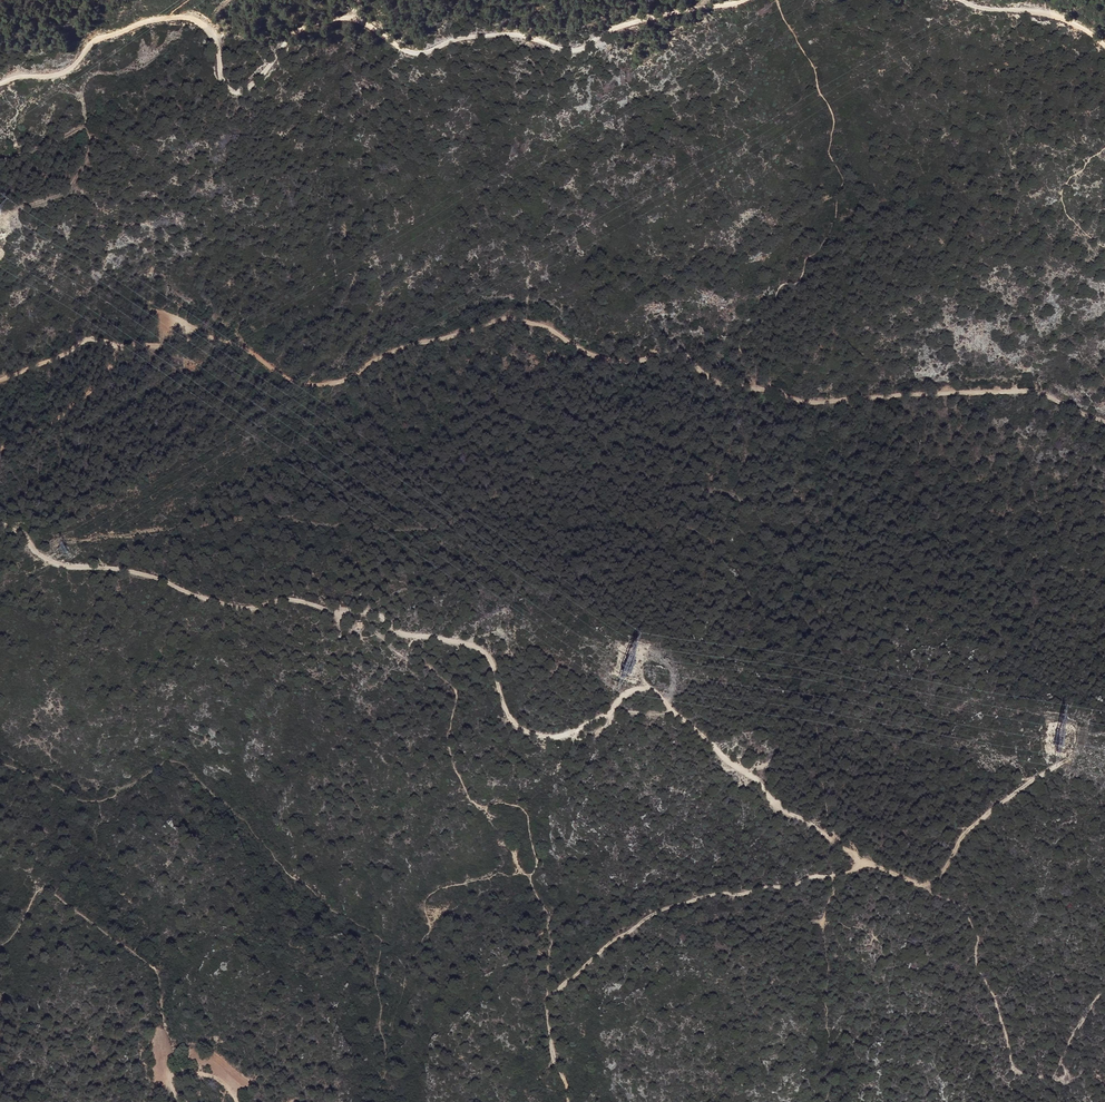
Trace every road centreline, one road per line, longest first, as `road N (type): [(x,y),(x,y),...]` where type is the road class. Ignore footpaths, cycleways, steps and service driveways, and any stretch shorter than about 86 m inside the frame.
road 1 (track): [(0,380),(90,339),(120,347),(215,342),(305,382),(328,384),(505,318),(552,329),(611,359),(678,350),(726,387),(766,388),(815,405),(1027,389),(1104,422)]
road 2 (track): [(0,524),(64,566),(129,572),(232,607),(291,599),(372,612),(404,636),(477,647),(493,661),(509,718),(532,736),(600,731),(621,694),(647,685),(734,767),(756,777),(773,802),(860,856),(870,870)]
road 3 (track): [(0,86),(55,76),(100,37),(155,20),(185,18),(208,30),(222,79),(234,92),(302,29),(341,17),(416,54),(460,37),(516,35),(572,50),(628,24),(743,0)]
road 4 (track): [(568,1101),(552,1061),(549,999),(609,943),(655,914),(719,894),(870,870)]
road 5 (track): [(870,870),(964,906),(1015,1071),(1066,1078),(1064,1048),(1104,988)]
road 6 (track): [(393,630),(388,647),(457,688),(453,763),(474,804),(523,808),(537,858),(530,875)]
road 7 (track): [(0,162),(91,128),(91,158),(66,195),(7,215)]
road 8 (track): [(928,887),(945,872),(958,837),(1062,762),(1066,750)]
road 9 (track): [(120,347),(100,384),(67,413),(0,452)]
road 10 (track): [(961,0),(1050,14),(1104,46)]

